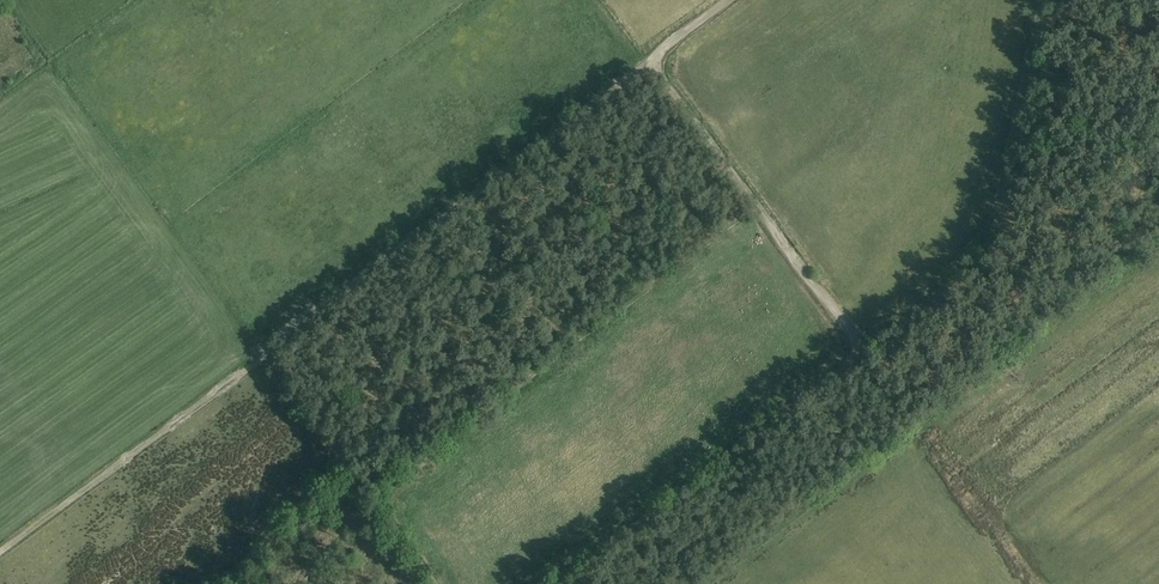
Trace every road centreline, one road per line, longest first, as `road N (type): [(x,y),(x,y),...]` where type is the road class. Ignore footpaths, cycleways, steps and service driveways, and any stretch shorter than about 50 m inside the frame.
road 1 (track): [(648,62),(262,350)]
road 2 (track): [(648,62),(865,341)]
road 3 (track): [(262,350),(0,550)]

